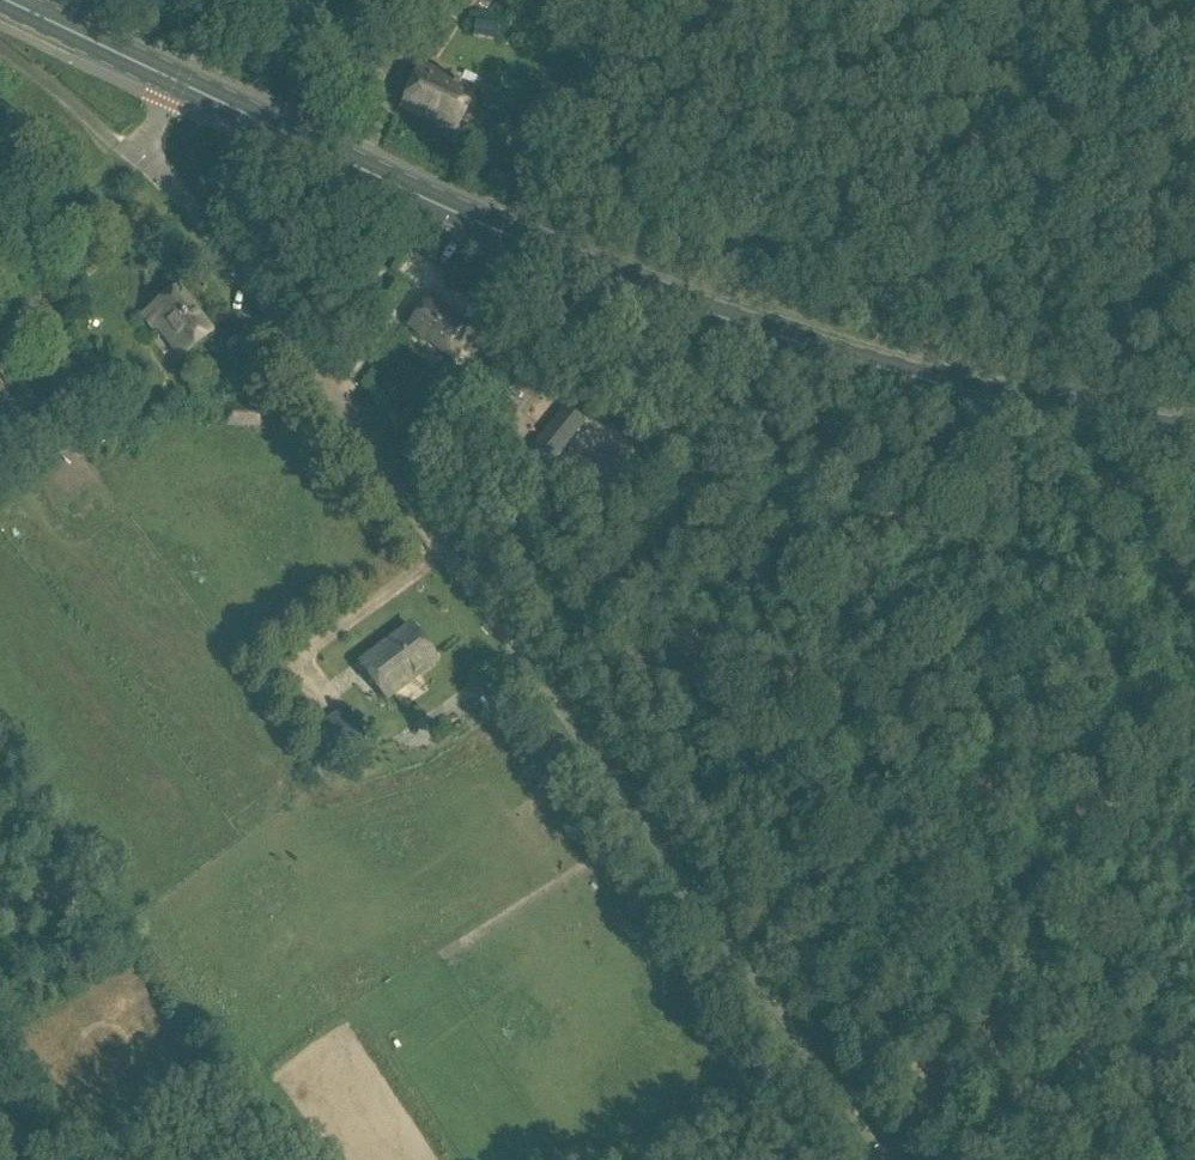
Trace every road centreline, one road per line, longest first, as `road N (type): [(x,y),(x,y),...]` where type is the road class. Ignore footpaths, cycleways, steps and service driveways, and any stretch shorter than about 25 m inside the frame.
road 1 (primary): [(1194,430),(1040,403),(742,322),(391,181),(181,83)]
road 2 (unclassified): [(517,652),(174,184),(137,152),(181,83)]
road 3 (primary): [(181,83),(5,0)]
road 4 (track): [(137,152),(107,163),(0,257)]
road 5 (track): [(1194,1058),(1070,1159)]

